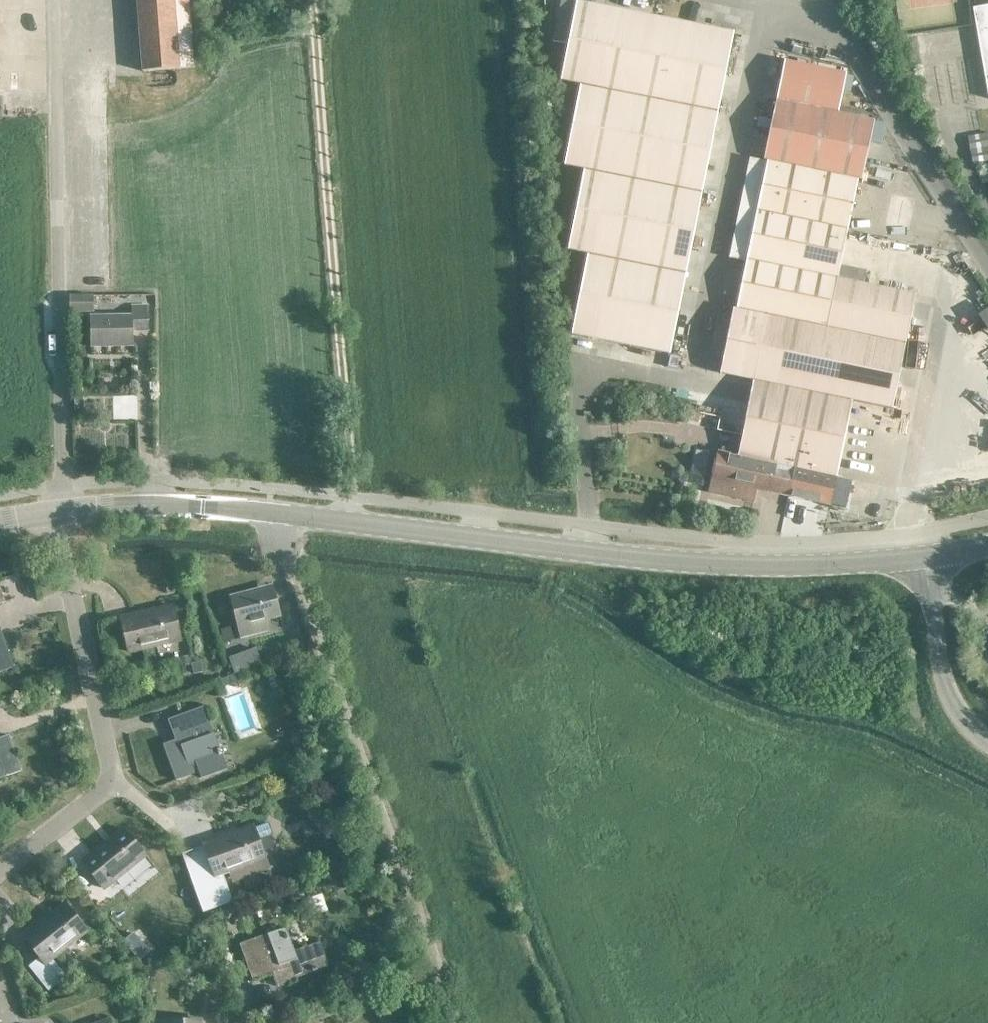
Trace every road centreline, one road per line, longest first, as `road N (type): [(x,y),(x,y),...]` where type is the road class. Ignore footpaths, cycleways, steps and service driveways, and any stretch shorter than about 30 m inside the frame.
road 1 (secondary): [(274,514),(656,560),(925,558)]
road 2 (residential): [(456,1022),(283,557),(274,514)]
road 3 (residential): [(65,512),(57,120)]
road 4 (residential): [(114,779),(62,540),(65,512)]
road 5 (secondary): [(65,512),(145,506),(274,514)]
road 6 (unclassified): [(925,558),(945,687),(987,743)]
road 7 (residential): [(0,871),(114,779)]

